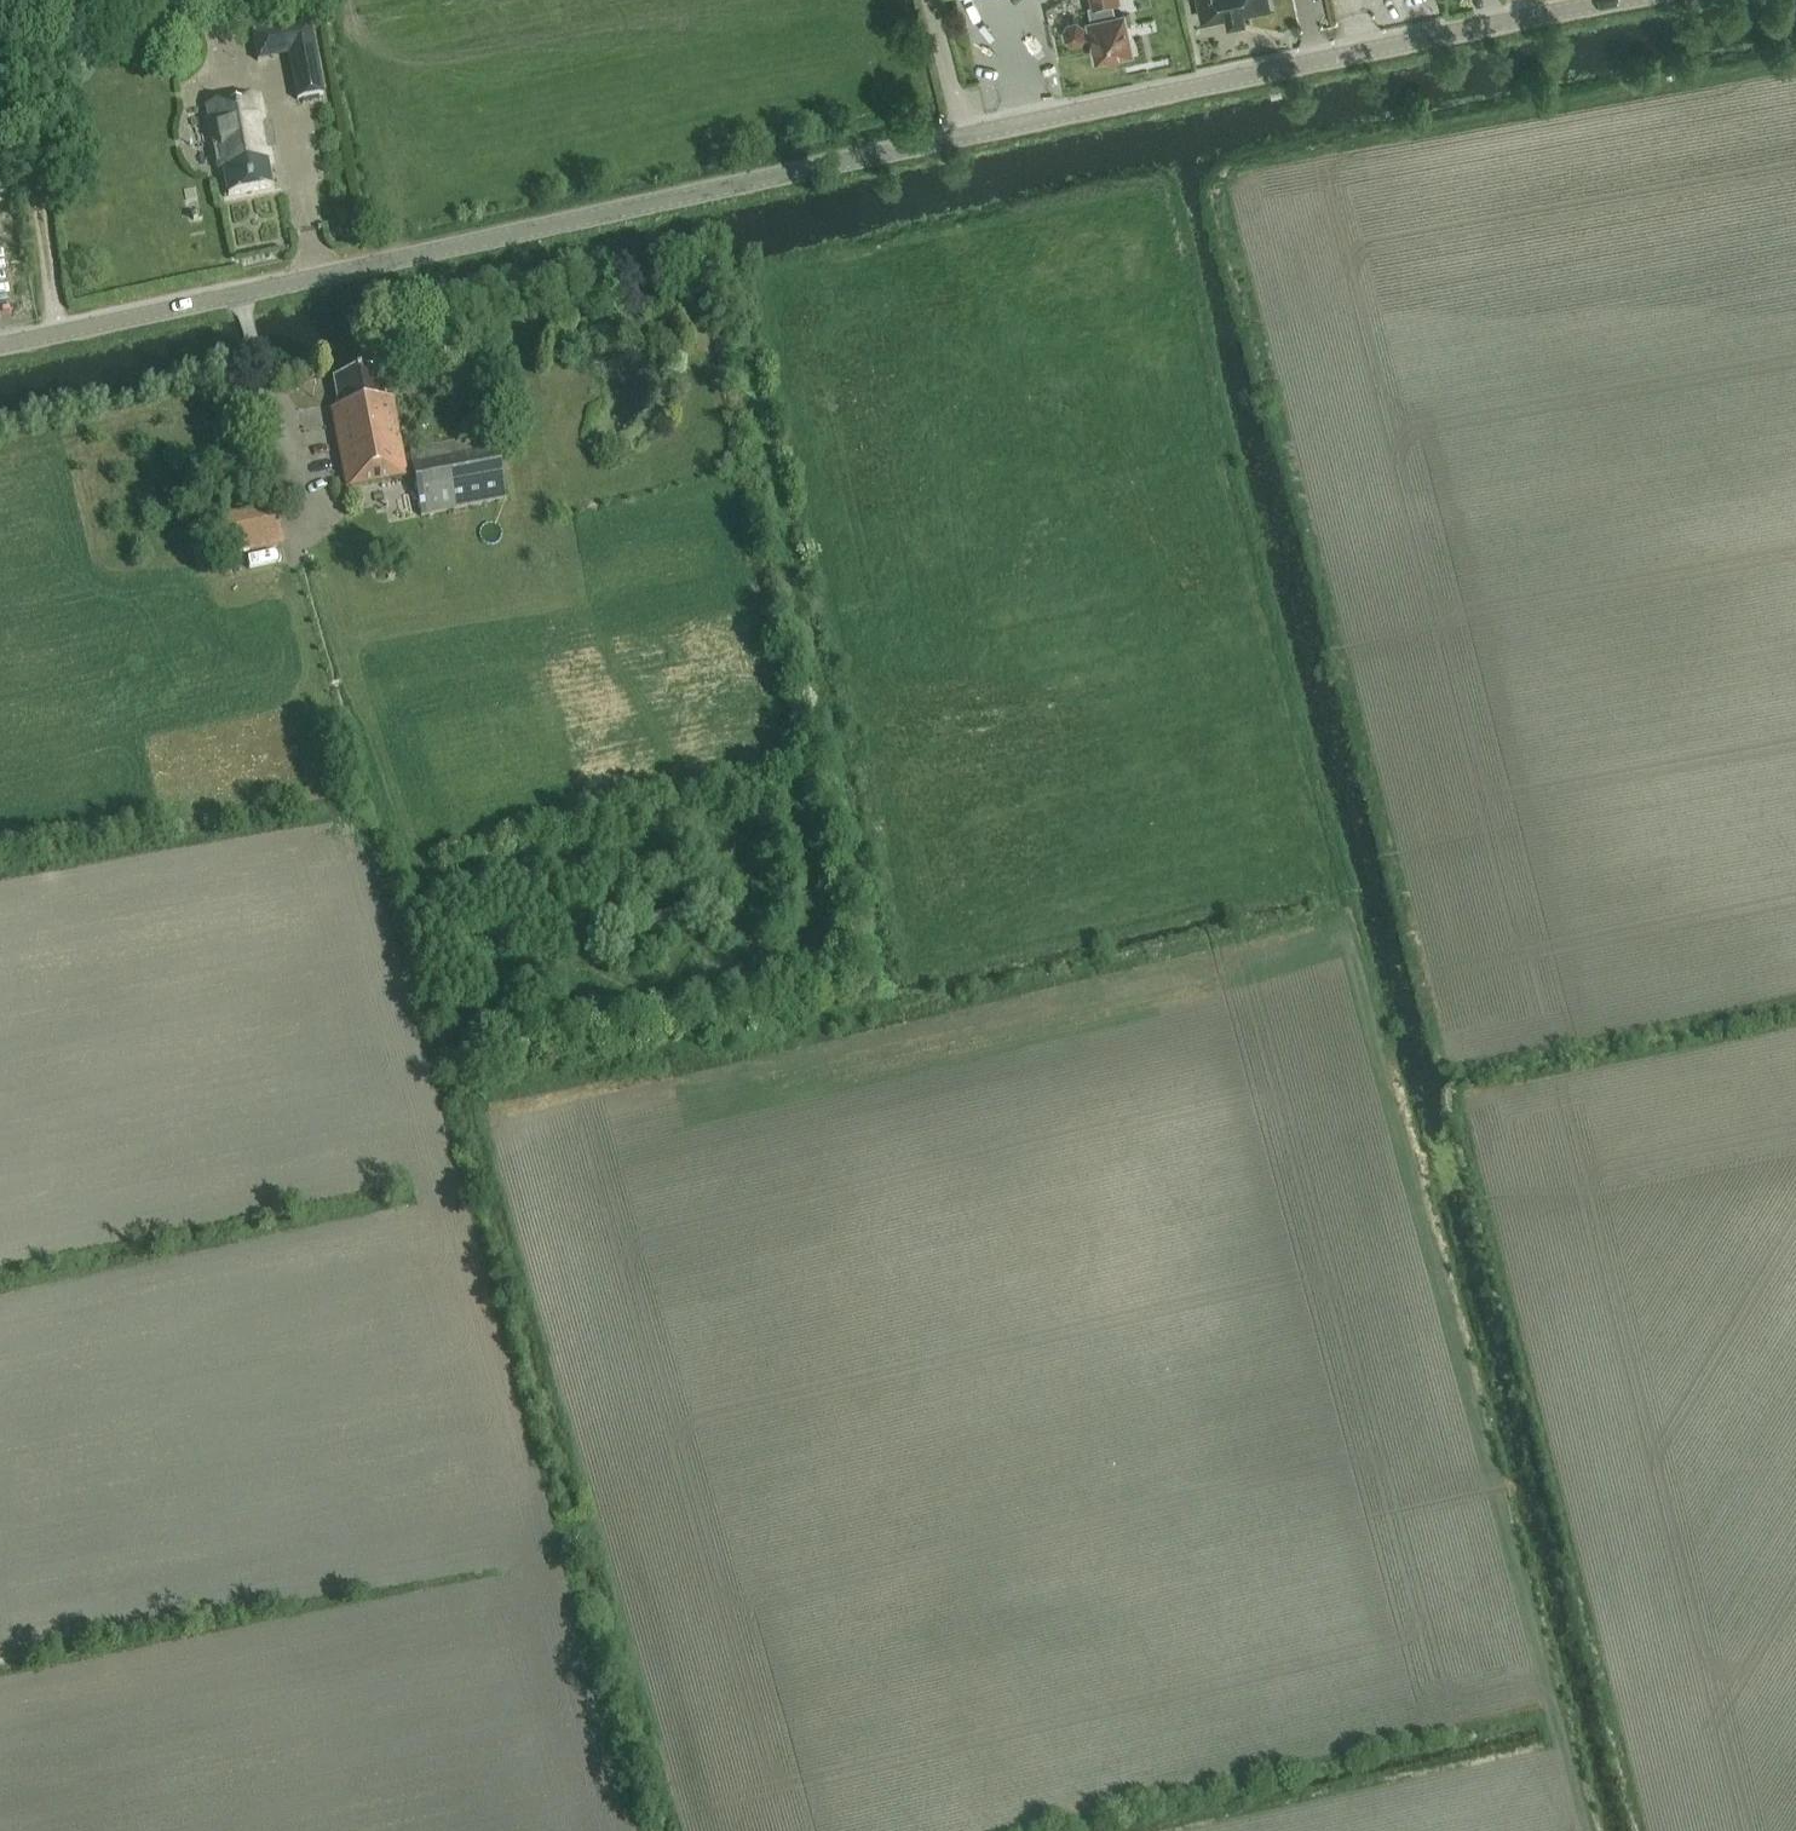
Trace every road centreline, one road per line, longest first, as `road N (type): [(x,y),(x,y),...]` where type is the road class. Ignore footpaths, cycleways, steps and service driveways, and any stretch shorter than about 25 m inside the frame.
road 1 (tertiary): [(0,358),(310,296),(1625,0)]

